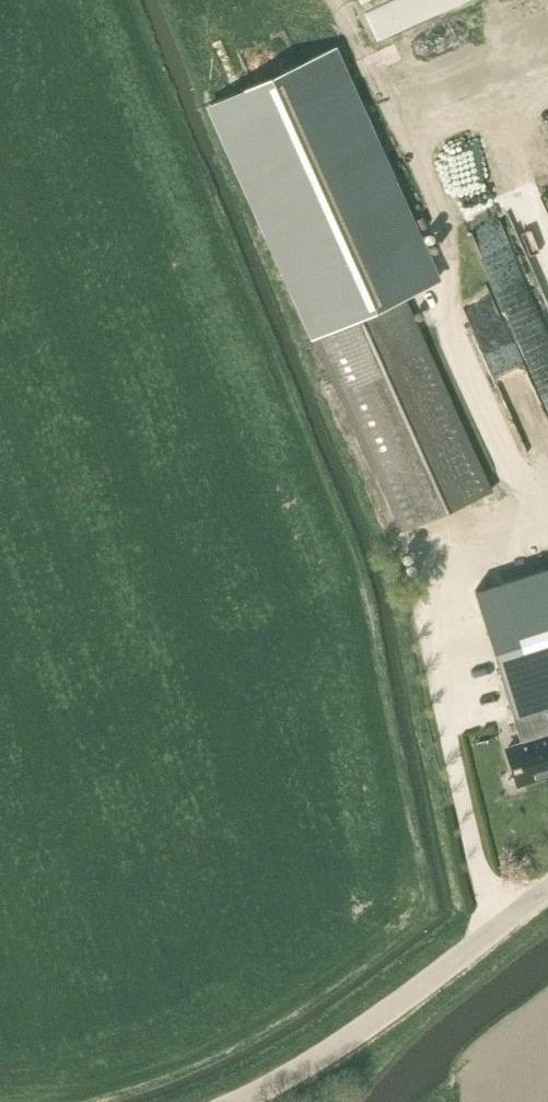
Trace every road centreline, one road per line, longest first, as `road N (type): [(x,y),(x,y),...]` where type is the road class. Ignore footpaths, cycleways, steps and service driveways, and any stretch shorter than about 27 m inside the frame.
road 1 (tertiary): [(237,1101),(325,1053),(547,886)]

